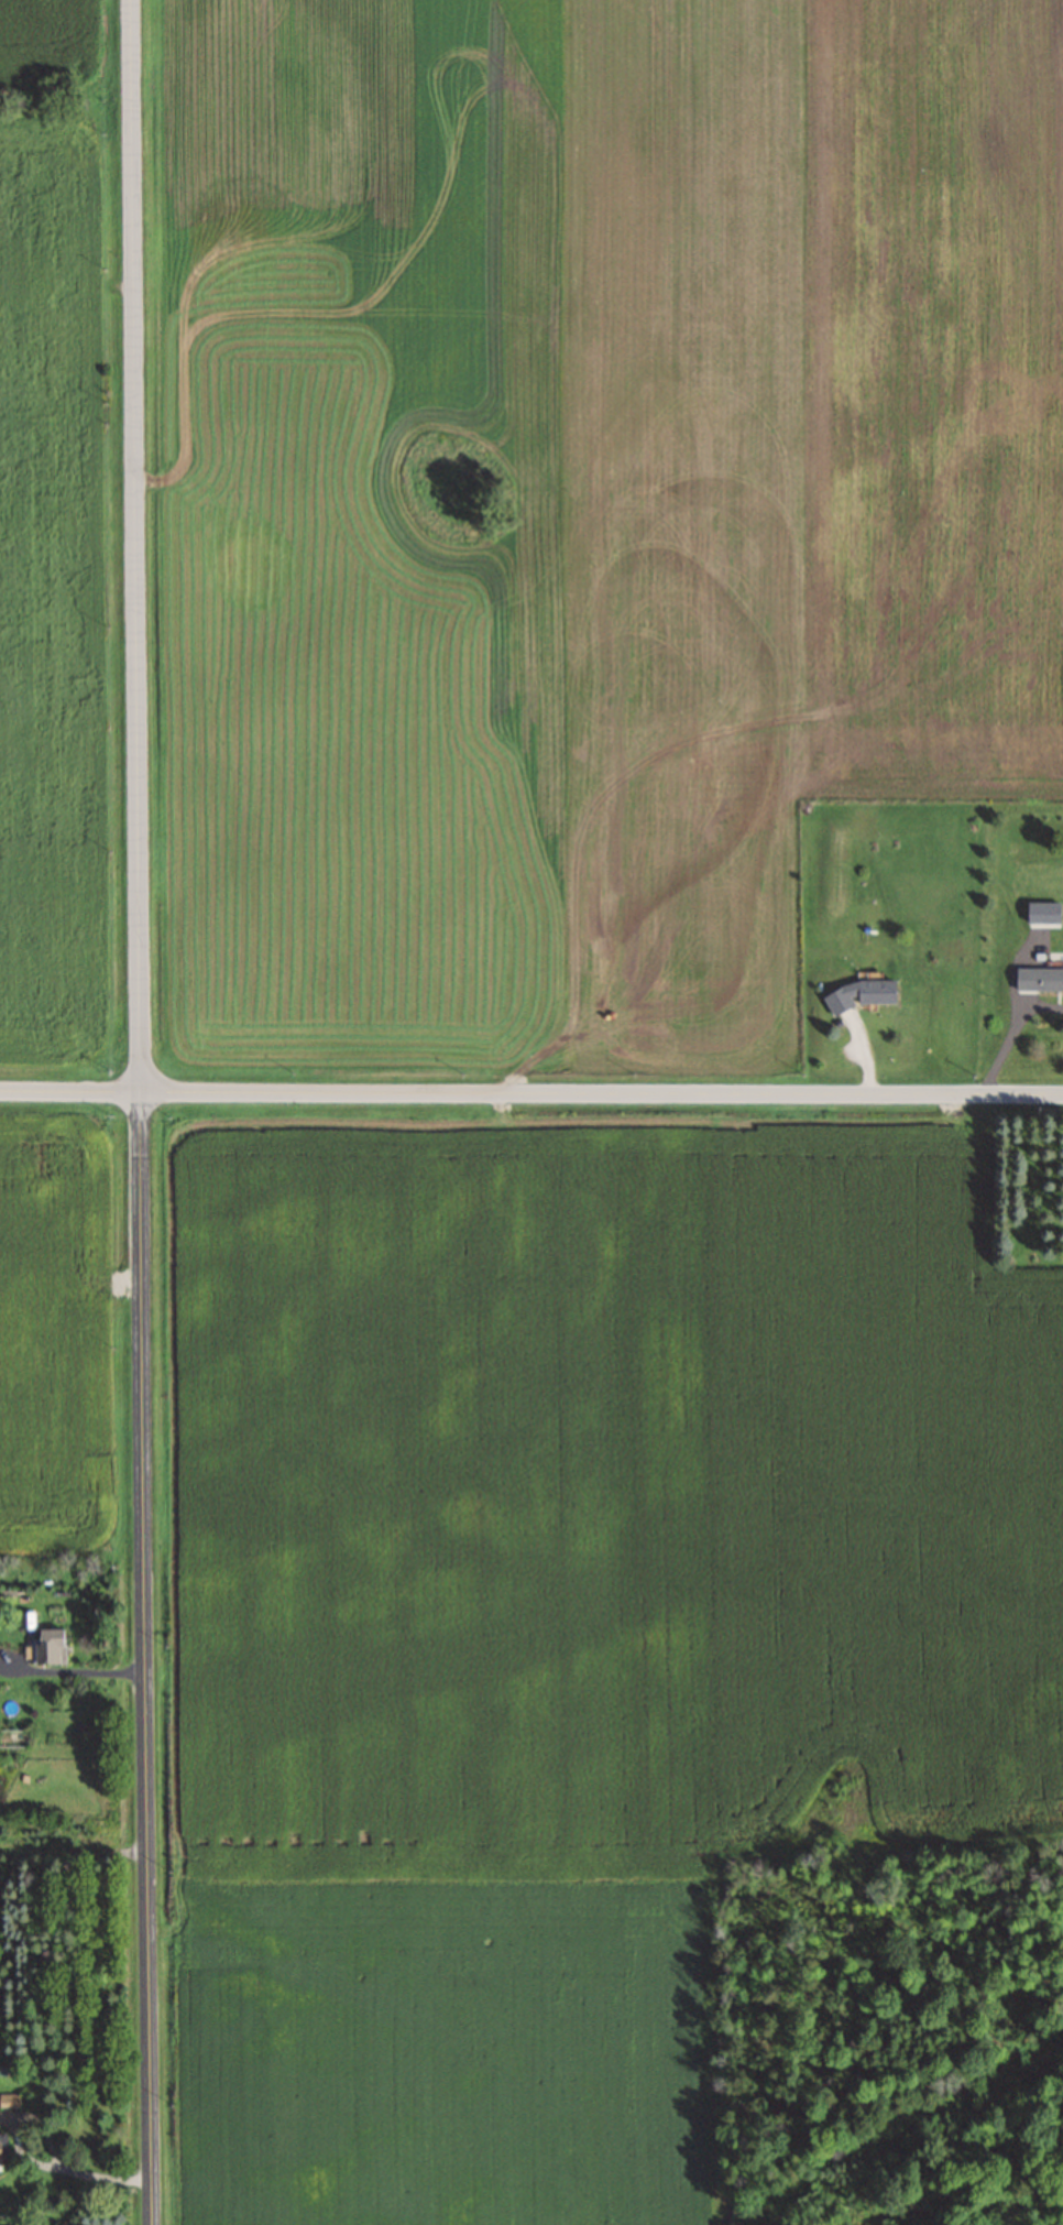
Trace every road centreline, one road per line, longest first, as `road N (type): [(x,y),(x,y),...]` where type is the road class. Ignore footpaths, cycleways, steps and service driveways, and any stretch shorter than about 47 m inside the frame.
road 1 (residential): [(134,0),(154,2224)]
road 2 (secondary): [(0,1091),(1062,1094)]

